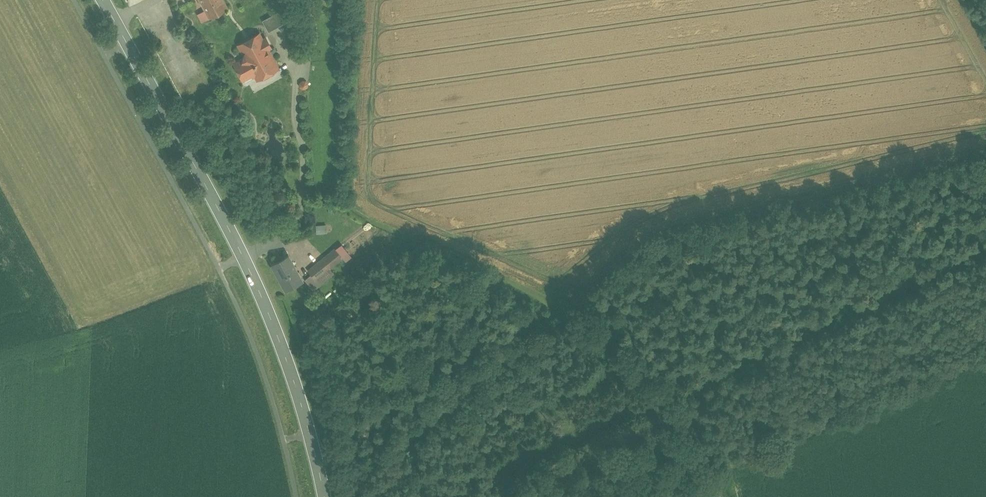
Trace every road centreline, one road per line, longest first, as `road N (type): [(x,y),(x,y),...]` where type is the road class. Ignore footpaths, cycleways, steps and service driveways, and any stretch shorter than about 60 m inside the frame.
road 1 (secondary): [(325,496),(288,363),(253,277),(103,0)]

